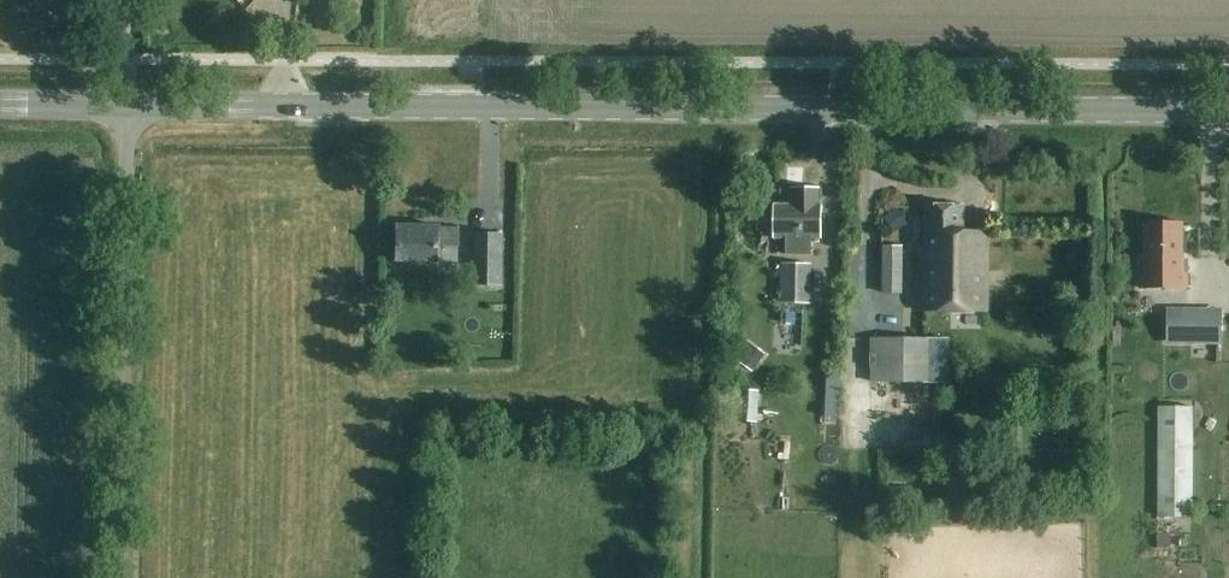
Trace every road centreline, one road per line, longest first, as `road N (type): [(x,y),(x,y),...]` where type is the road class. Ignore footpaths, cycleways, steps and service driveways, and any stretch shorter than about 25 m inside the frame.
road 1 (secondary): [(126,105),(1228,113)]
road 2 (unclassified): [(119,577),(126,105)]
road 3 (secondary): [(0,105),(126,105)]

